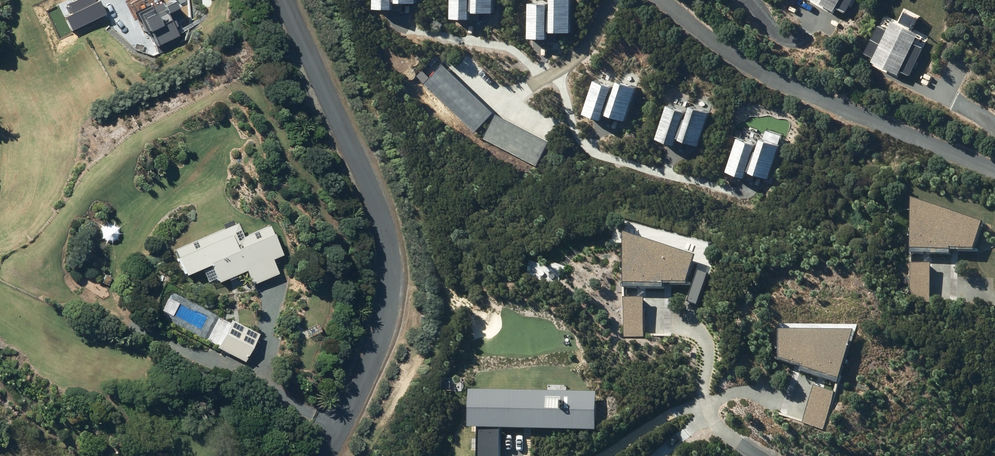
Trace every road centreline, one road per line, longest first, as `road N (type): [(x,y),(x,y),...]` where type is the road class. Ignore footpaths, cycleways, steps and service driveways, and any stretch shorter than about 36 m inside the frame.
road 1 (residential): [(324,455),(383,330),(390,252),(283,0)]
road 2 (residential): [(994,173),(756,71),(658,0)]

